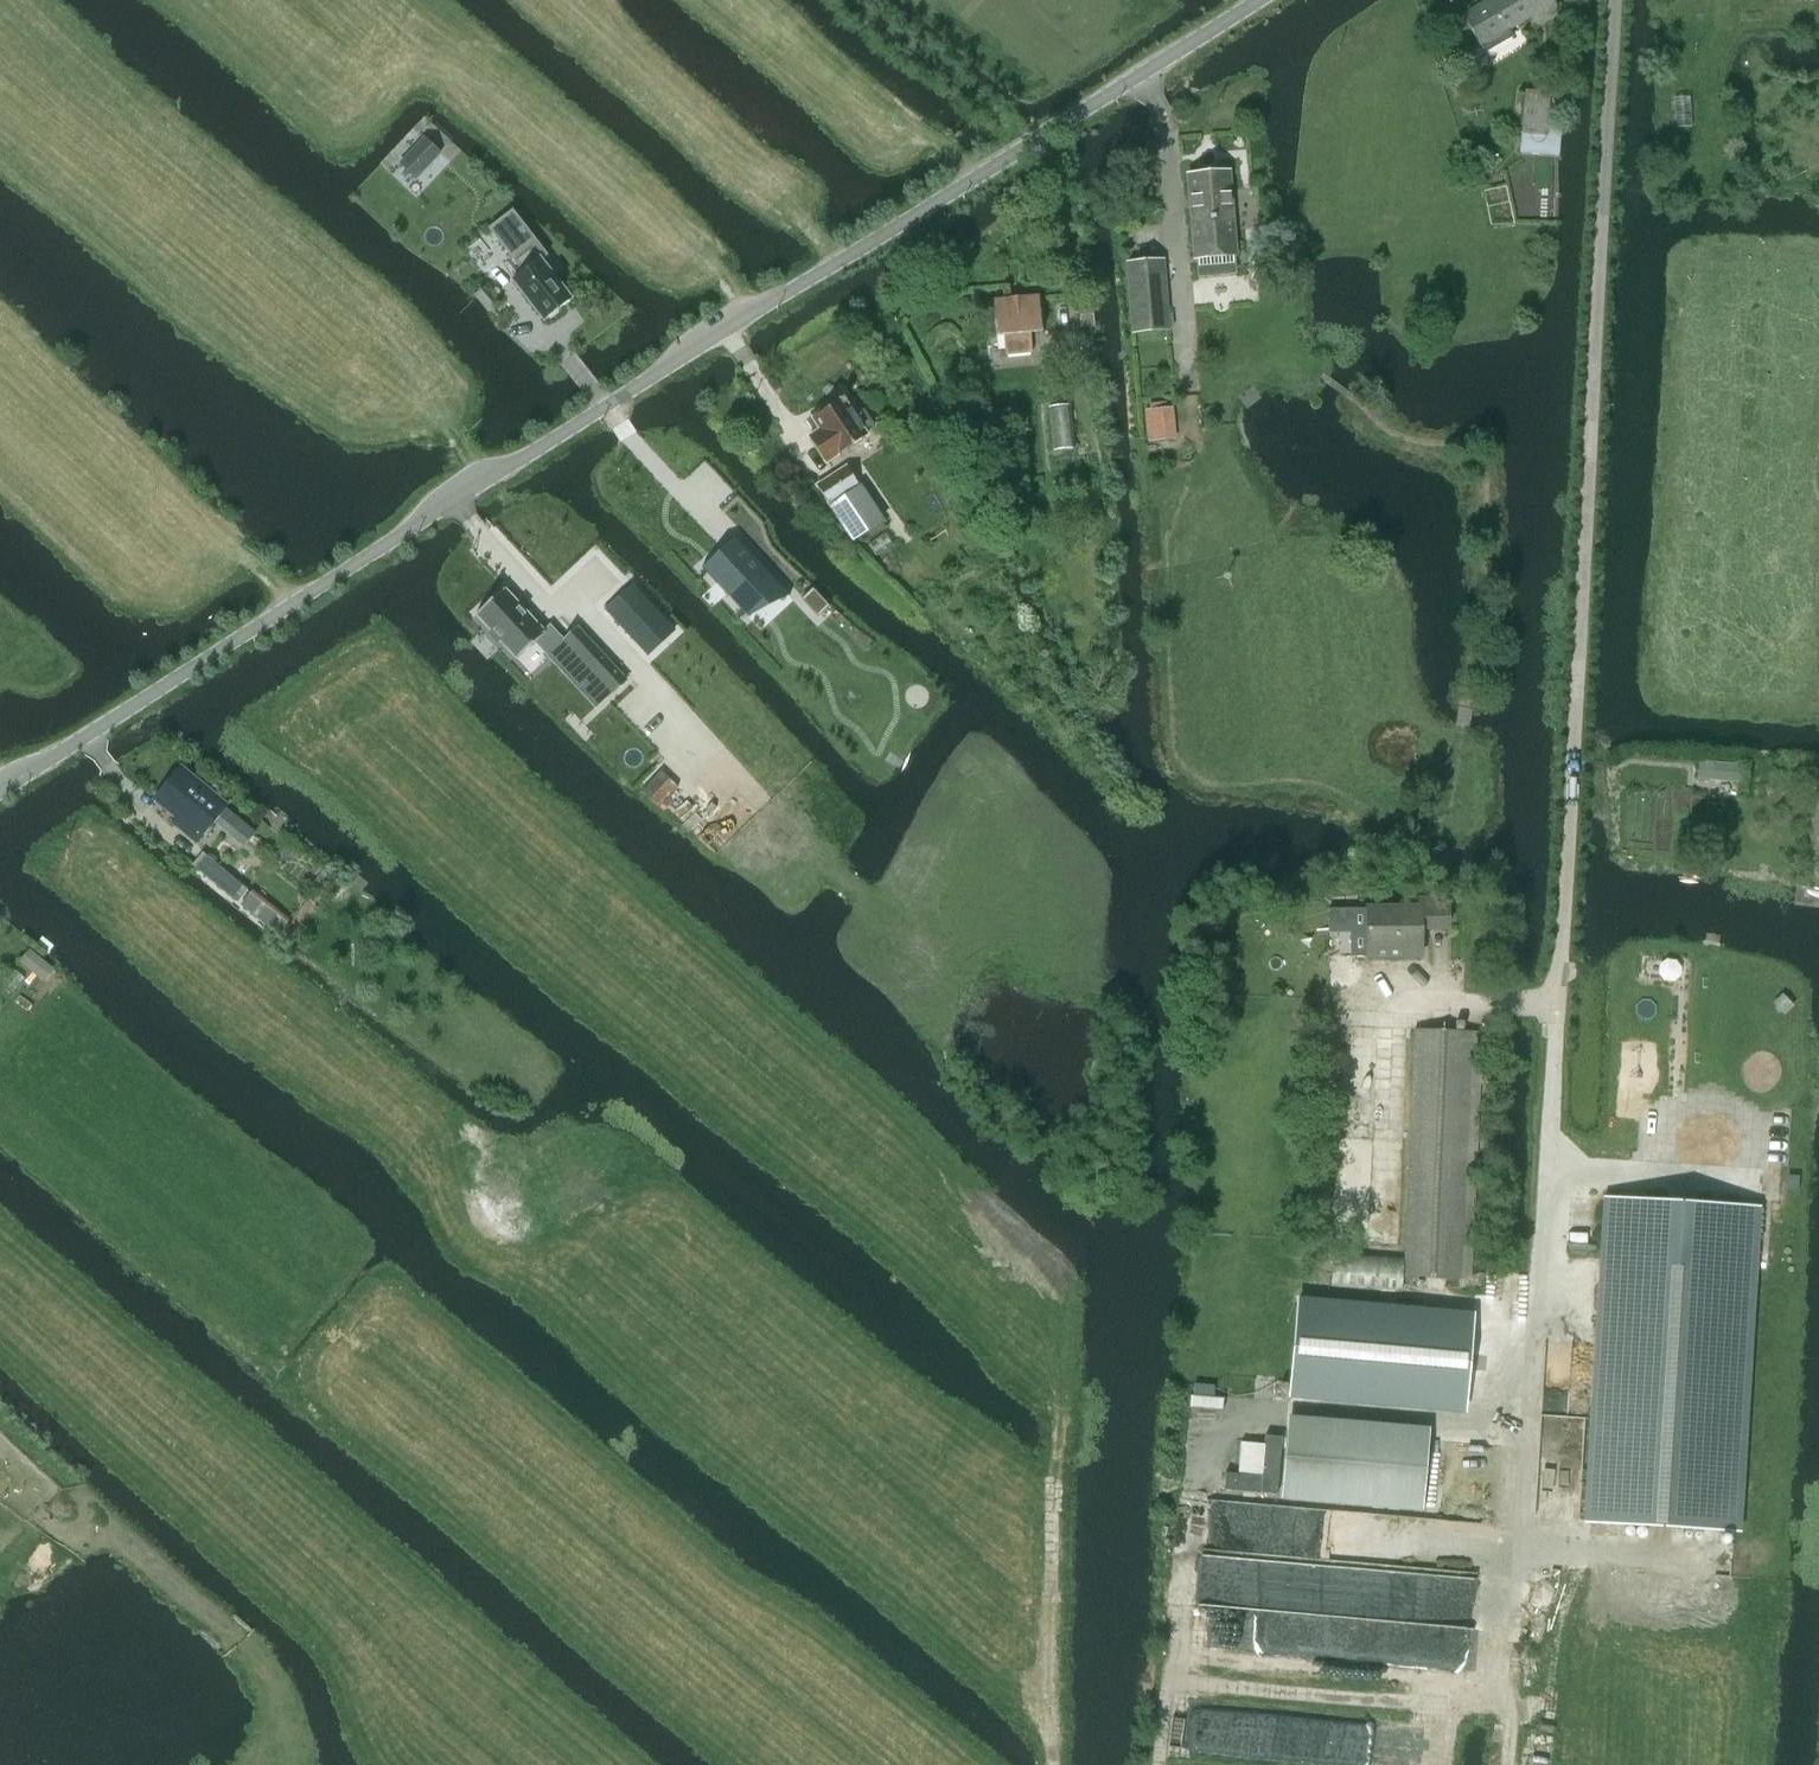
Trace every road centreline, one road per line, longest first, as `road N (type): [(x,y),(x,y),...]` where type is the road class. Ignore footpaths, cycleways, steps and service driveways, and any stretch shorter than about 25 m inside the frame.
road 1 (track): [(1509,1764),(1584,708),(1611,0)]
road 2 (tertiary): [(0,793),(404,536),(461,485),(523,456),(1265,0)]
road 3 (track): [(1027,145),(868,0)]

